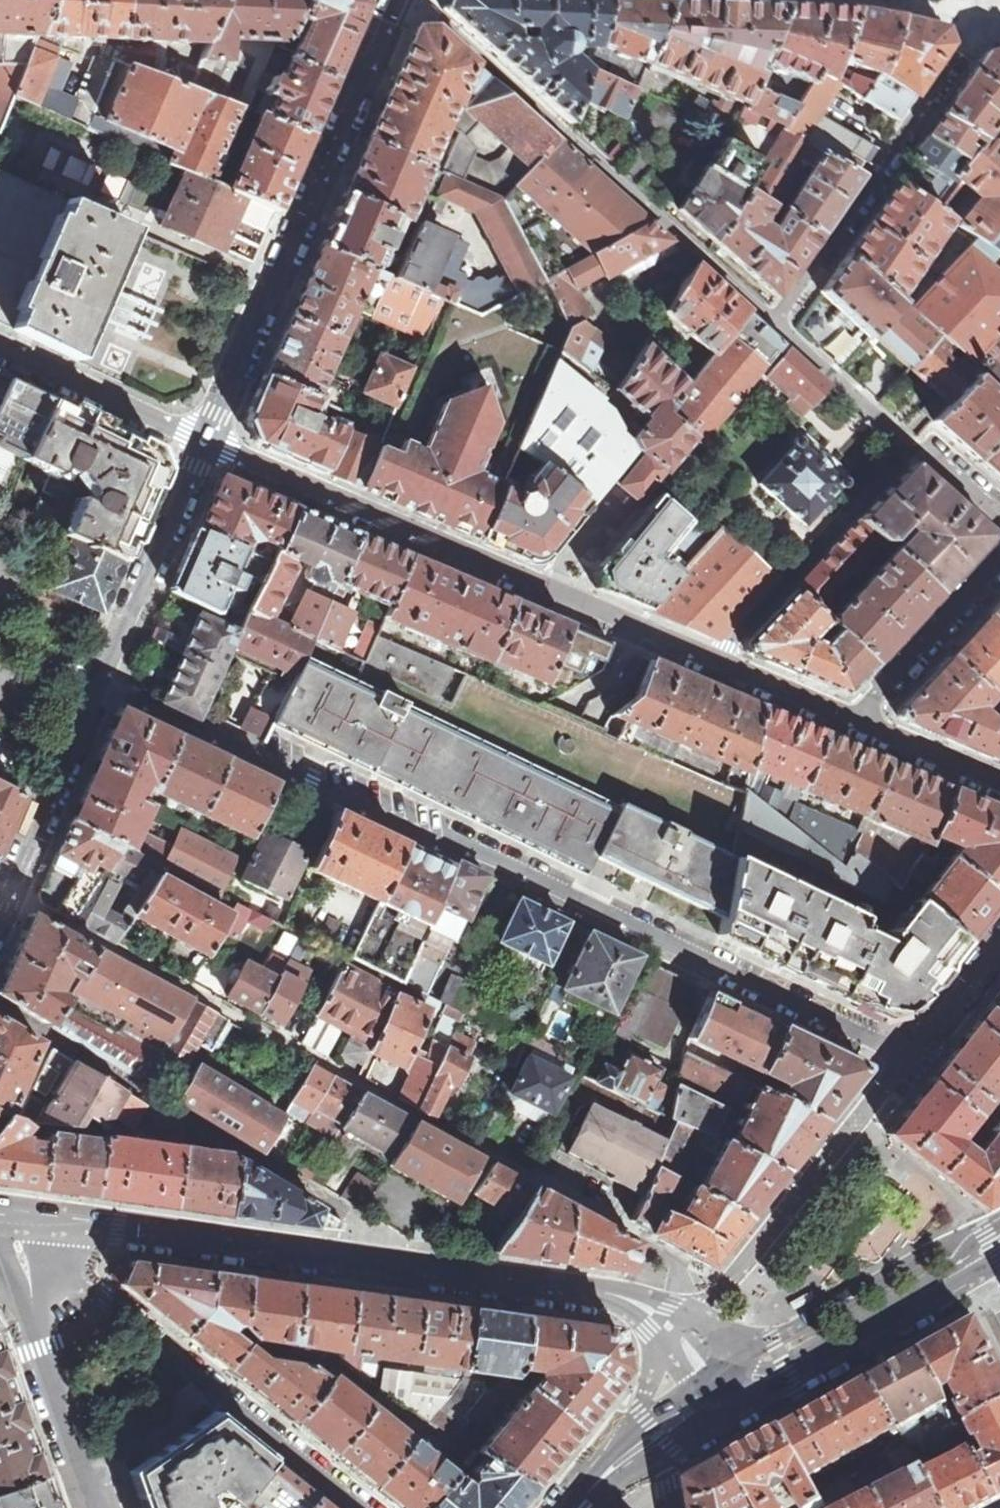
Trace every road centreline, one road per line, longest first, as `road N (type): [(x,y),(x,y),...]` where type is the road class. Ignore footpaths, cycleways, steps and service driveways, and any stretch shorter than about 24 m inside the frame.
road 1 (residential): [(915,1060),(103,683)]
road 2 (residential): [(686,1321),(677,1279),(654,1244),(11,895)]
road 3 (residential): [(715,660),(207,445)]
road 4 (residential): [(65,1222),(607,1295)]
road 5 (residential): [(402,0),(207,445)]
road 6 (residential): [(413,0),(772,320)]
road 7 (residential): [(985,0),(974,37),(772,320)]
road 8 (residential): [(362,1507),(70,1272)]
road 9 (residential): [(915,1060),(686,1321)]
road 10 (residential): [(715,660),(915,449)]
road 11 (residential): [(207,445),(103,683)]
road 12 (residential): [(103,683),(11,895)]
road 13 (residential): [(0,346),(207,445)]
road 14 (unclassified): [(783,1376),(980,1270)]
road 15 (residential): [(29,1300),(101,1507)]
road 16 (residential): [(853,722),(999,560)]
road 17 (residential): [(772,320),(915,449)]
road 18 (residential): [(999,784),(853,722)]
road 19 (residential): [(853,722),(715,660)]
road 20 (unclassified): [(654,1452),(783,1376)]
road 21 (residential): [(999,950),(915,1060)]

